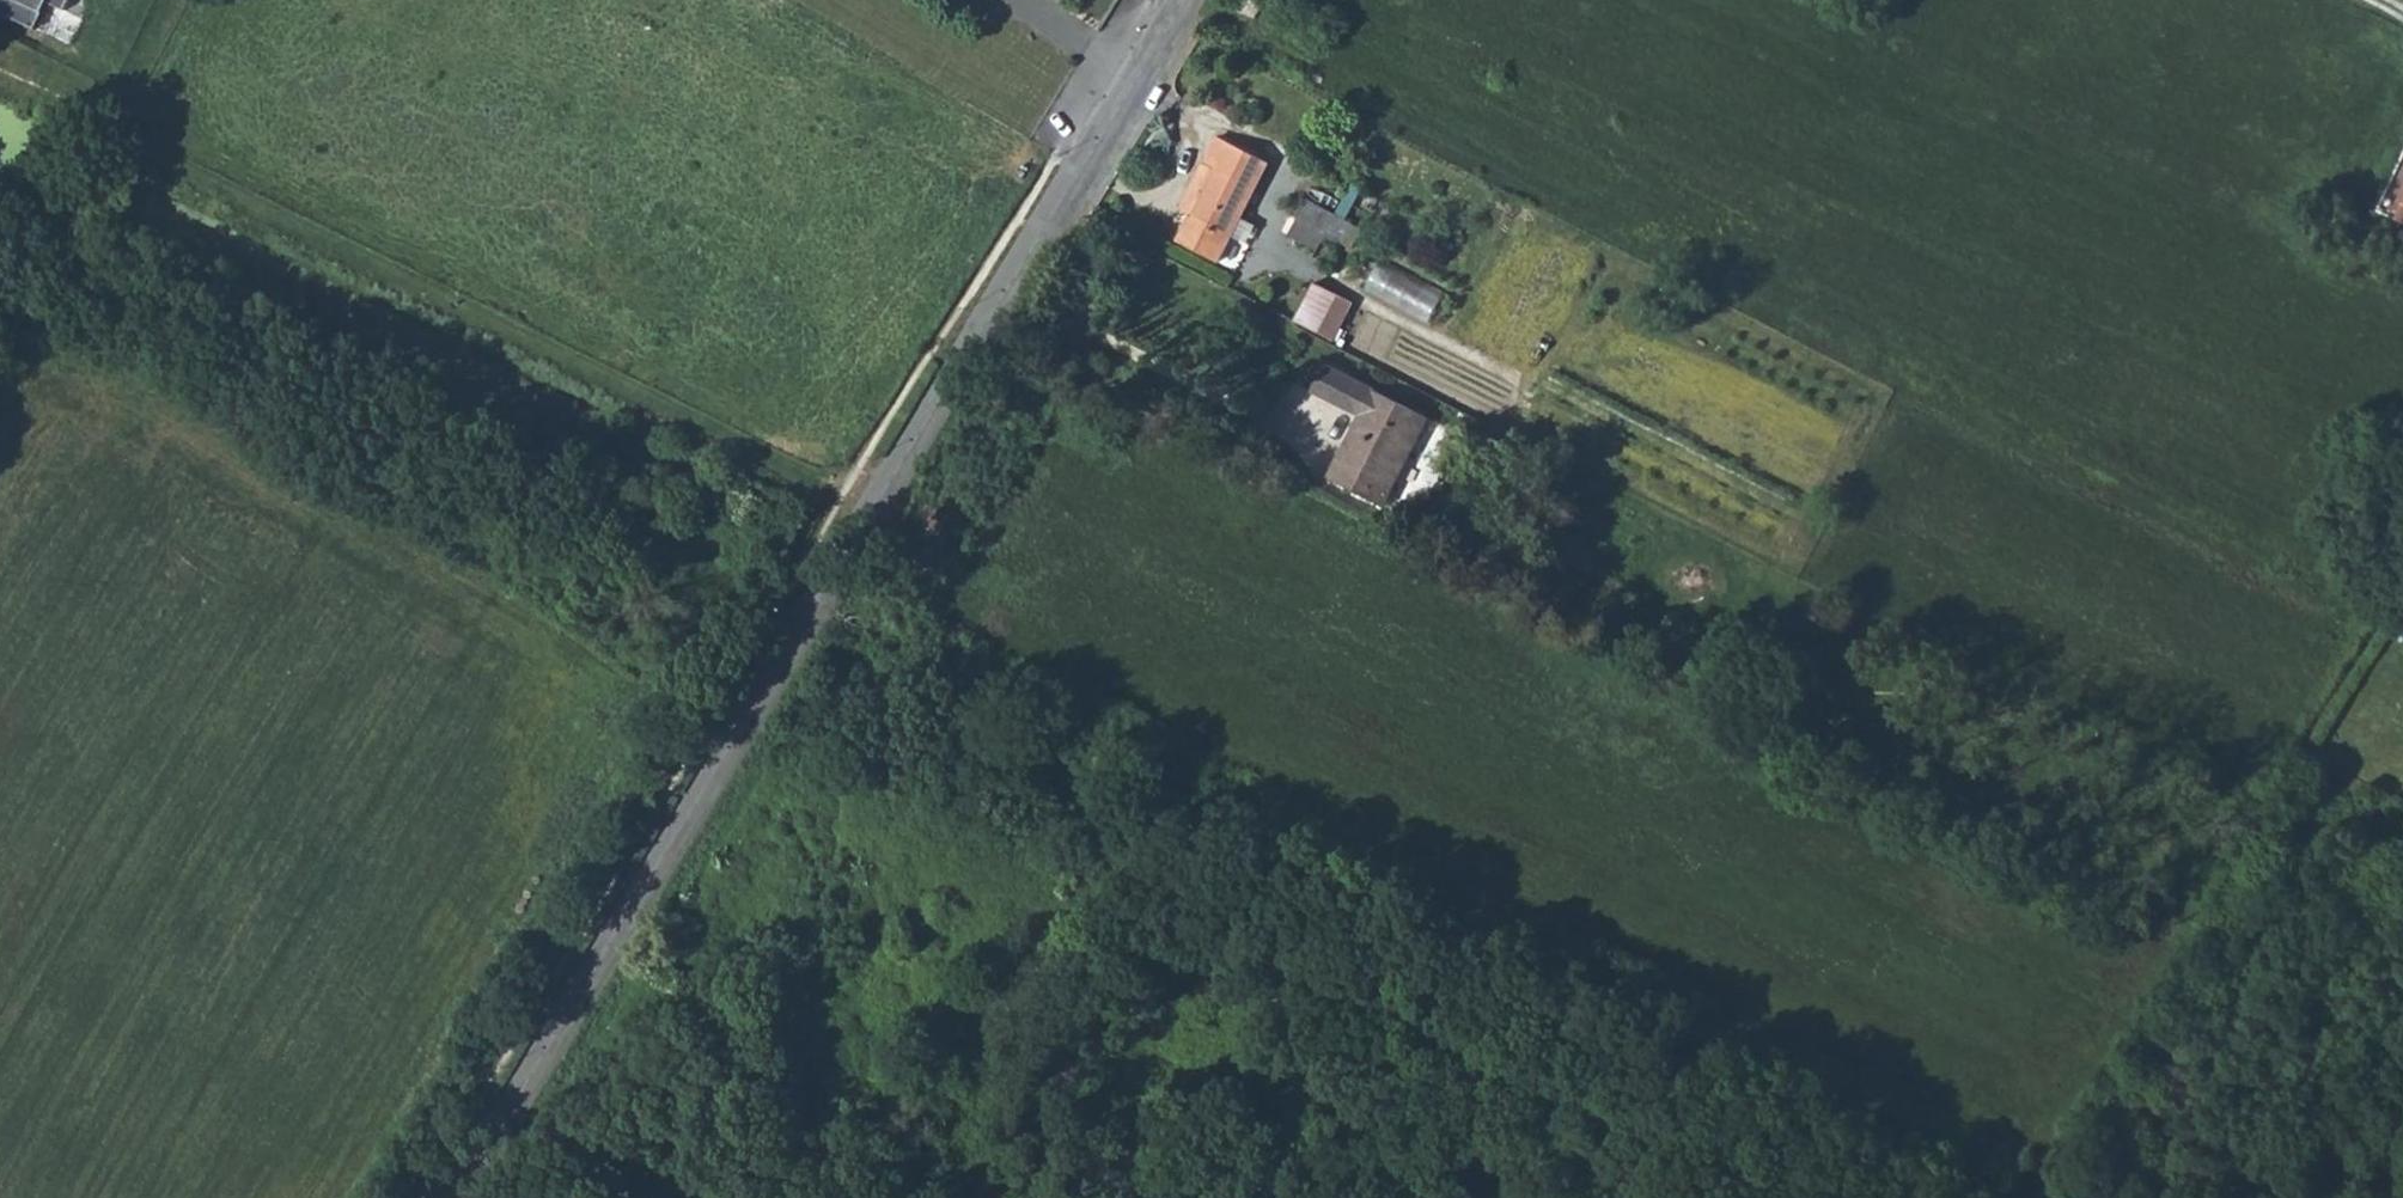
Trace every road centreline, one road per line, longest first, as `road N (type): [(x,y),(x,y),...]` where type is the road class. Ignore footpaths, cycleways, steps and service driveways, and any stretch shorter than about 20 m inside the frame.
road 1 (residential): [(1184,0),(470,1197)]

